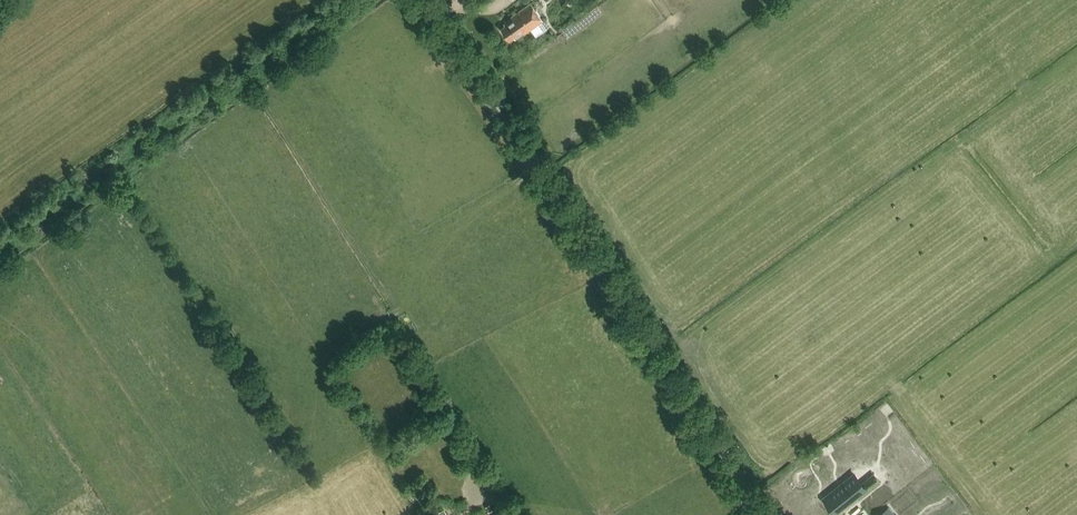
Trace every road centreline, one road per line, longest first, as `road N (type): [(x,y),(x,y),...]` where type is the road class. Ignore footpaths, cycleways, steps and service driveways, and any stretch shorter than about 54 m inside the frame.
road 1 (tertiary): [(764,514),(427,0)]

